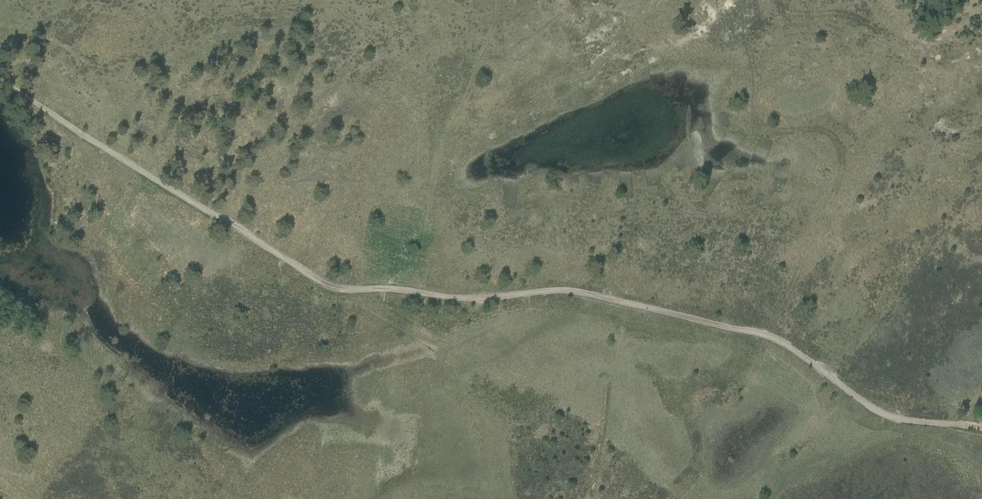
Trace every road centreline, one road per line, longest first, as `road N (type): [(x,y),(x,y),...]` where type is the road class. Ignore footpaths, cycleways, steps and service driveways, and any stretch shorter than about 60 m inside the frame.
road 1 (track): [(981,426),(861,406),(773,344),(581,293),(407,300),(312,280),(0,88)]

